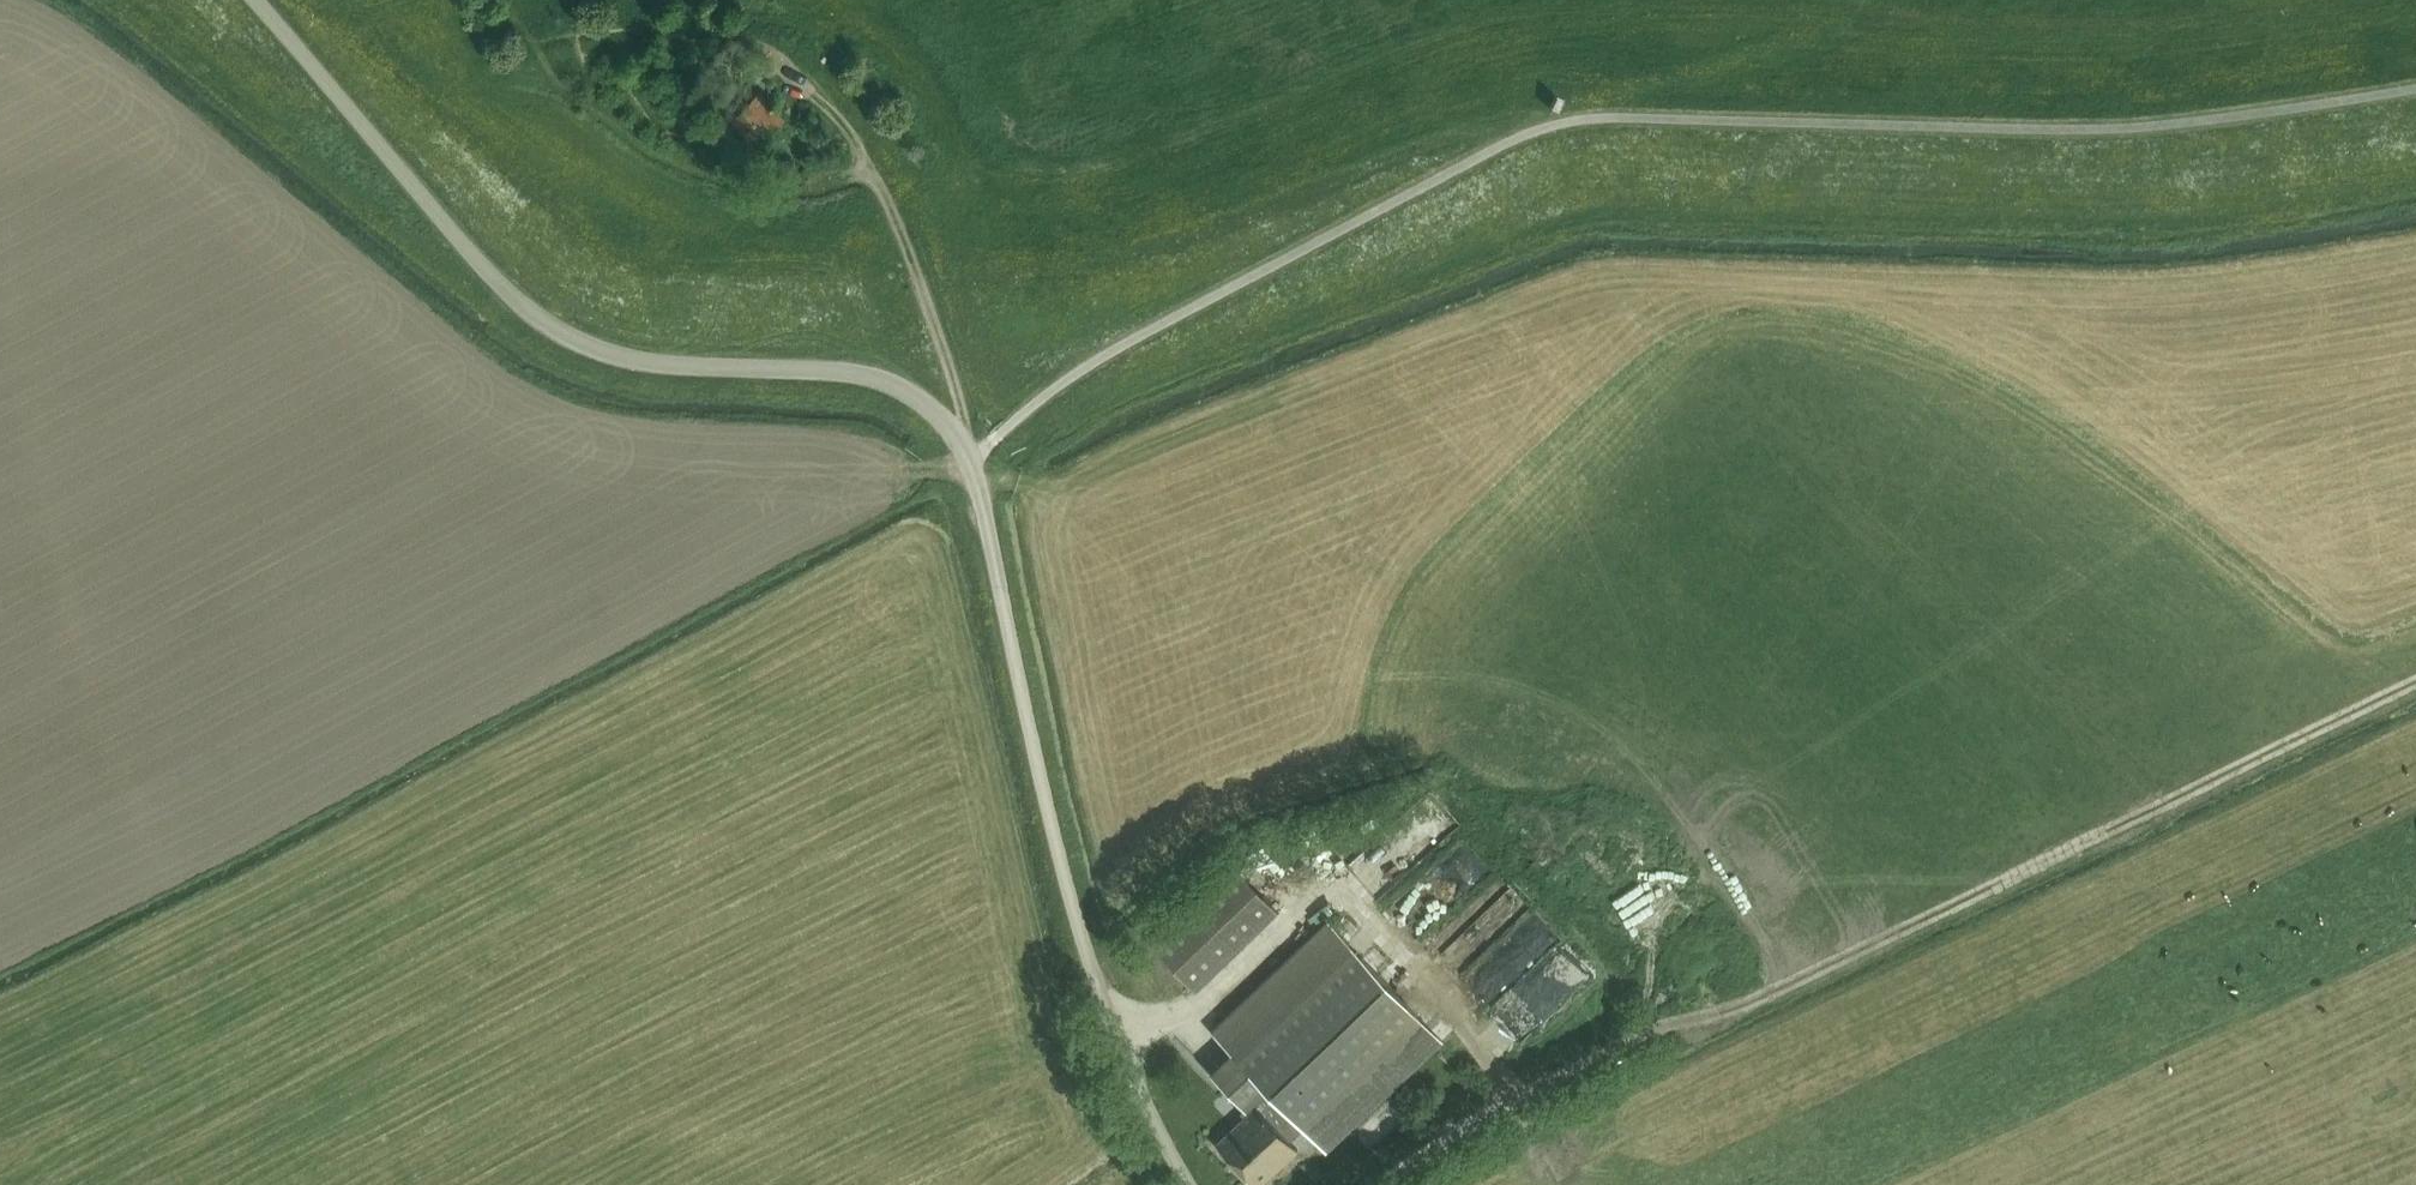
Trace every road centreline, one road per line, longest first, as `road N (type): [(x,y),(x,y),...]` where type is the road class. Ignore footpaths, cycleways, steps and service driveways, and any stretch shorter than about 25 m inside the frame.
road 1 (unclassified): [(1177,1184),(1125,1077),(1065,885),(968,463),(946,430),(891,388),(839,377),(645,371),(548,333),(499,291),(245,0)]

